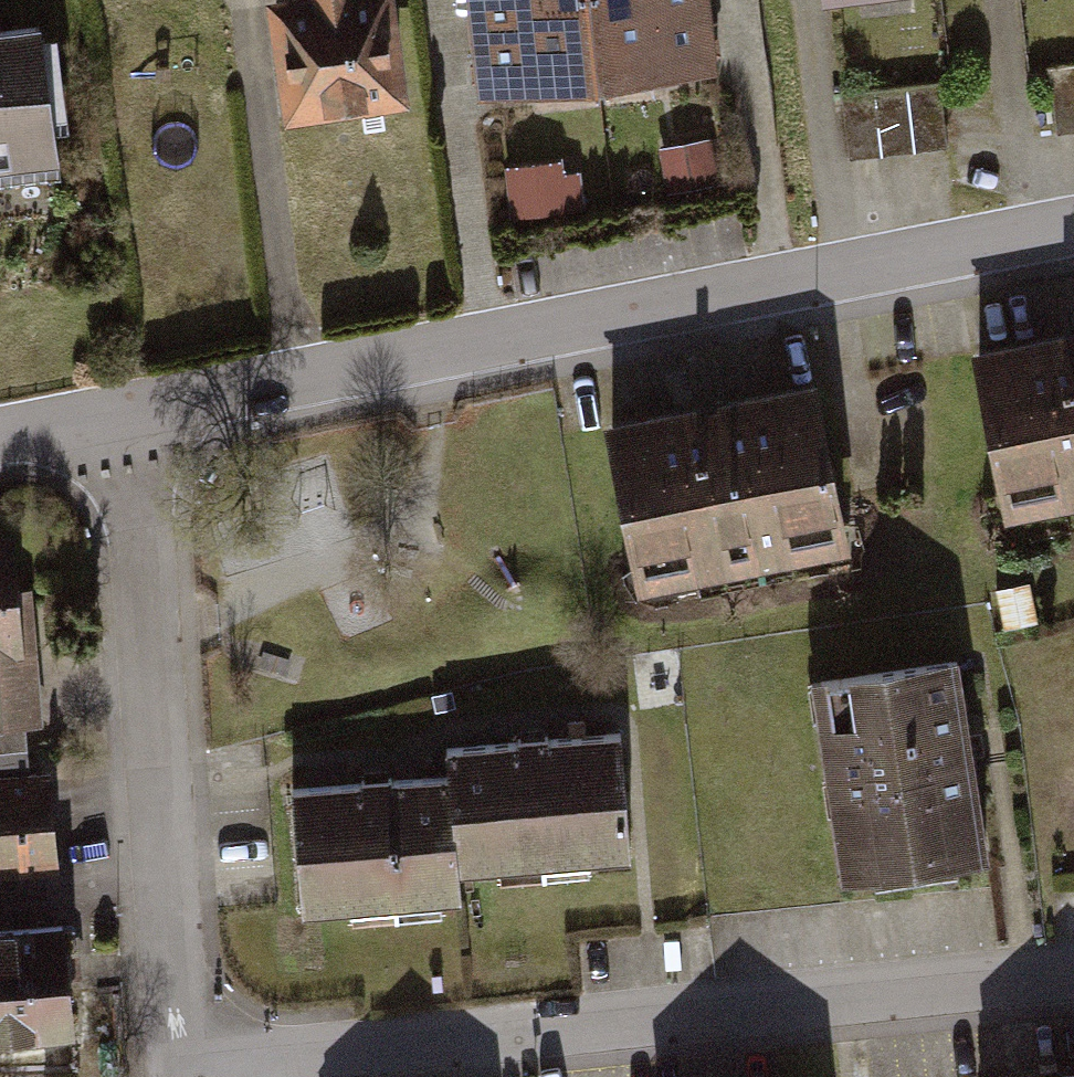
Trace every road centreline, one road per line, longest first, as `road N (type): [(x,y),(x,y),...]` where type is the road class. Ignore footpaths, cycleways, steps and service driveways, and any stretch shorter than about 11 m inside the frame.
road 1 (residential): [(113,407),(1073,221)]
road 2 (residential): [(176,1064),(807,1024),(1073,994)]
road 3 (residential): [(176,1064),(136,487),(113,407)]

